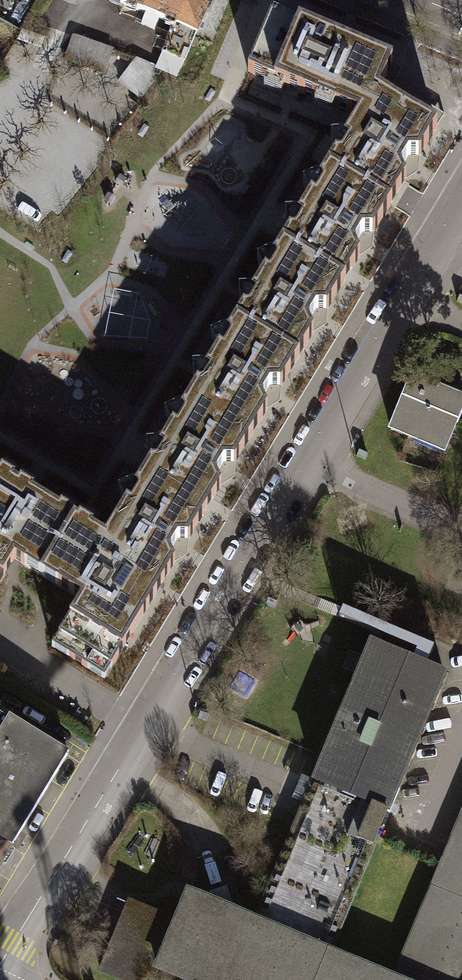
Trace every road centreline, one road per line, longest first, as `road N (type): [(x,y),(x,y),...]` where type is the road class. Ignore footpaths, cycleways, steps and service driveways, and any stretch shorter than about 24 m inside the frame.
road 1 (residential): [(0,961),(461,196)]

